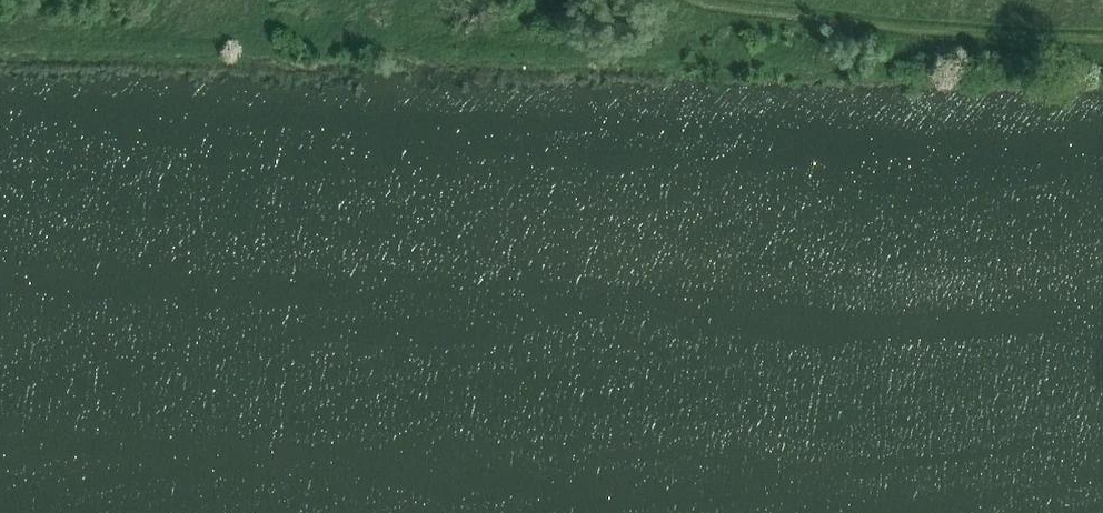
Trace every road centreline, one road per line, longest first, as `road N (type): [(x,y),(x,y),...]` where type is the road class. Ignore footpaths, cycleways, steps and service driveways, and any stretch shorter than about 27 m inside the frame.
road 1 (track): [(734,0),(1102,43)]

